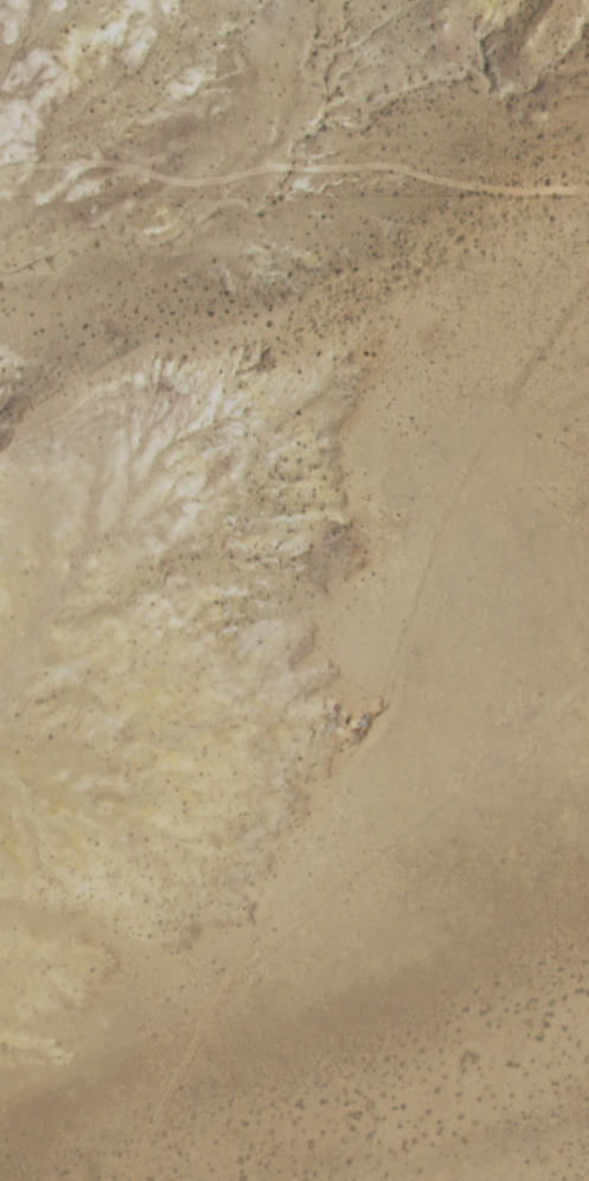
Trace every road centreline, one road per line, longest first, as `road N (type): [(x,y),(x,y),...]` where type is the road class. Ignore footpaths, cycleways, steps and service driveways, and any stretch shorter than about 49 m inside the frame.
road 1 (track): [(588,18),(524,709),(465,794),(371,849),(121,959),(0,984)]

